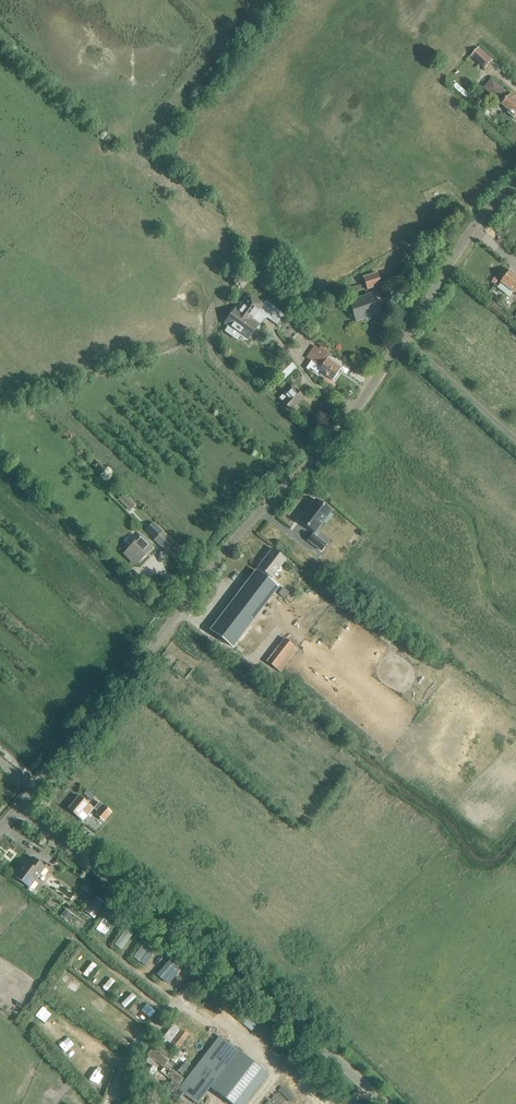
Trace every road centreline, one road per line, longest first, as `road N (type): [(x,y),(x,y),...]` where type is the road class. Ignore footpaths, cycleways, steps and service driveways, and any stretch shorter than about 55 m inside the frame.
road 1 (unclassified): [(515,185),(477,221),(343,419),(20,808)]
road 2 (unclassified): [(383,1103),(340,1060),(20,808)]
road 3 (track): [(402,332),(515,439)]

